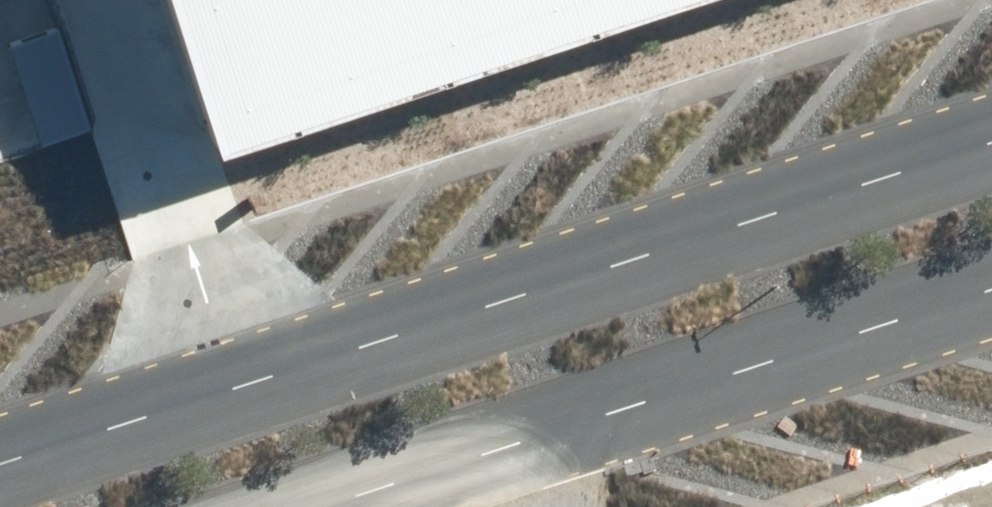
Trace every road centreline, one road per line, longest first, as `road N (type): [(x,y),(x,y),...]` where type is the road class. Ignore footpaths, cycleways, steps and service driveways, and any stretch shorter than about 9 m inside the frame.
road 1 (tertiary): [(0,464),(991,145)]
road 2 (tertiary): [(991,292),(329,506)]

